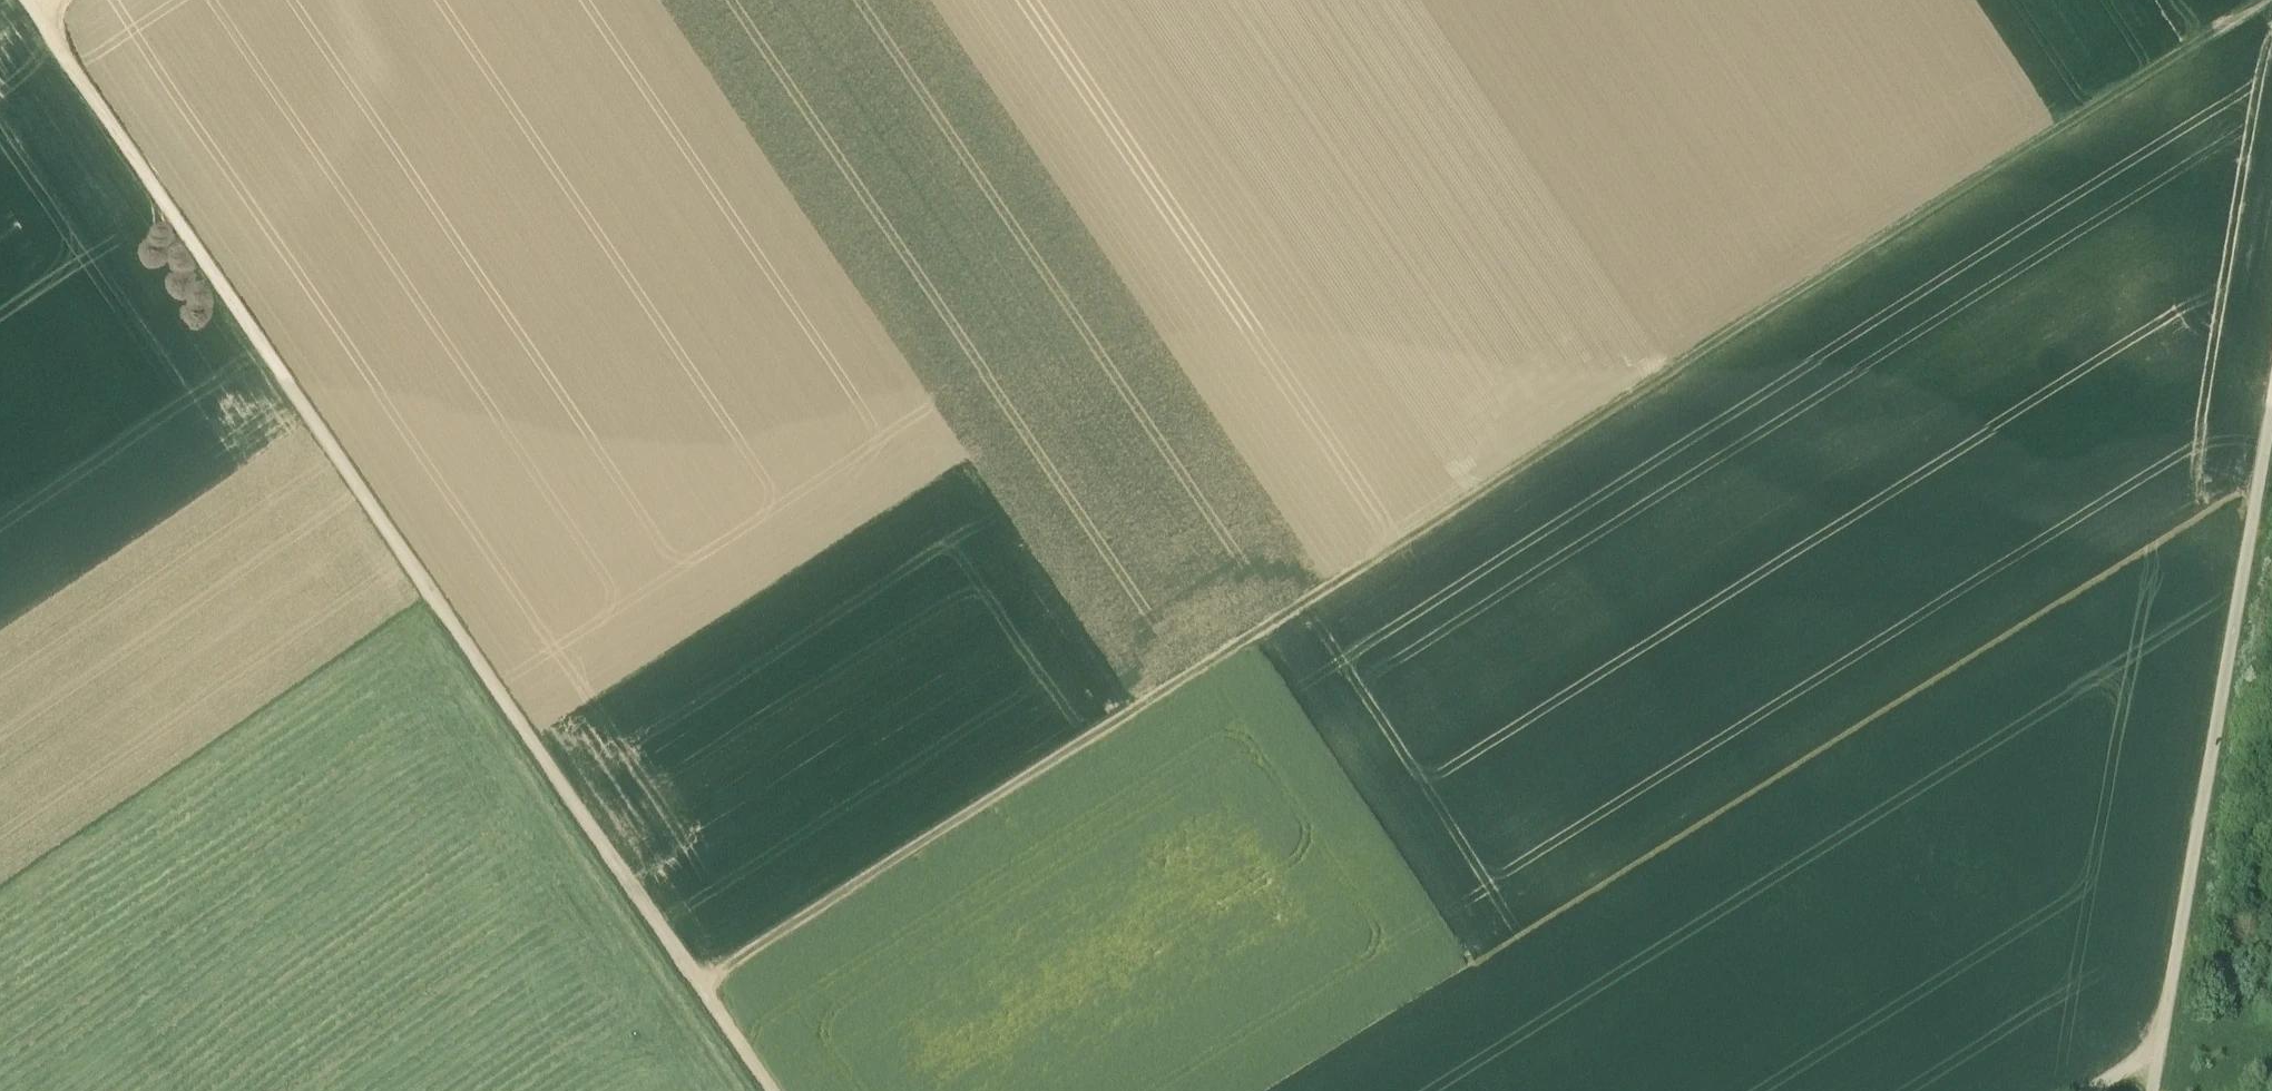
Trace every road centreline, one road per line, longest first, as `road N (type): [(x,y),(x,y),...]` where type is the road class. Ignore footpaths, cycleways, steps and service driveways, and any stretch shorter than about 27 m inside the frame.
road 1 (track): [(45,0),(774,1090)]
road 2 (track): [(2271,406),(2159,1039)]

